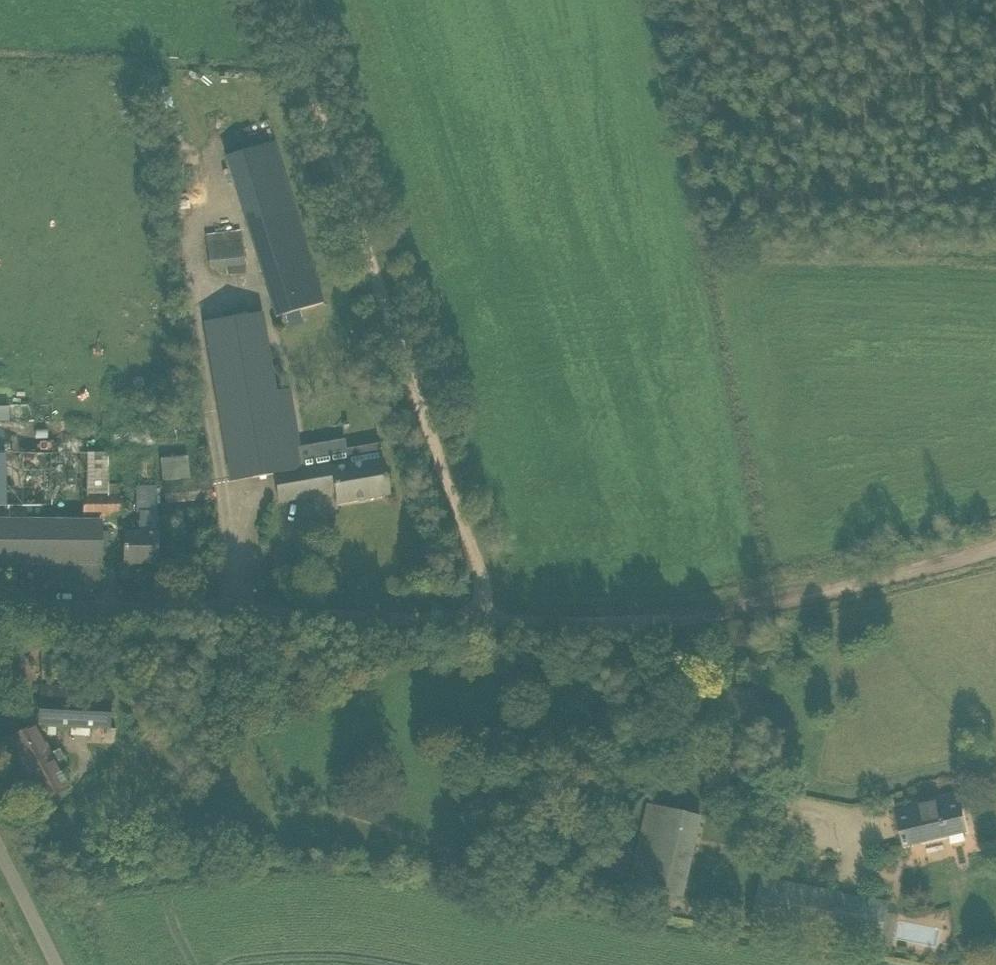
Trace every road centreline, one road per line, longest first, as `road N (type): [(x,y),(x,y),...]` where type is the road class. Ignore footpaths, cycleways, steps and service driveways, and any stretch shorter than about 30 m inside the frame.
road 1 (unclassified): [(0,606),(683,609)]
road 2 (track): [(503,608),(363,242),(298,0)]
road 3 (track): [(683,609),(995,539)]

